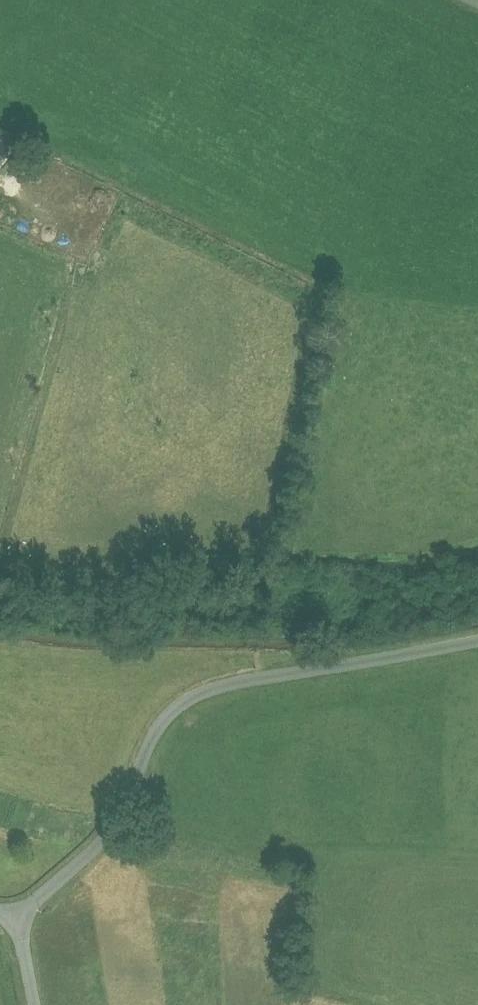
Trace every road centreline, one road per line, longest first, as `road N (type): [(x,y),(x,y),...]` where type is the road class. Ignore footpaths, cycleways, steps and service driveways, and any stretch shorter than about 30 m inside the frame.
road 1 (unclassified): [(477,640),(224,683),(184,699),(151,734),(124,805),(99,841),(16,916)]

